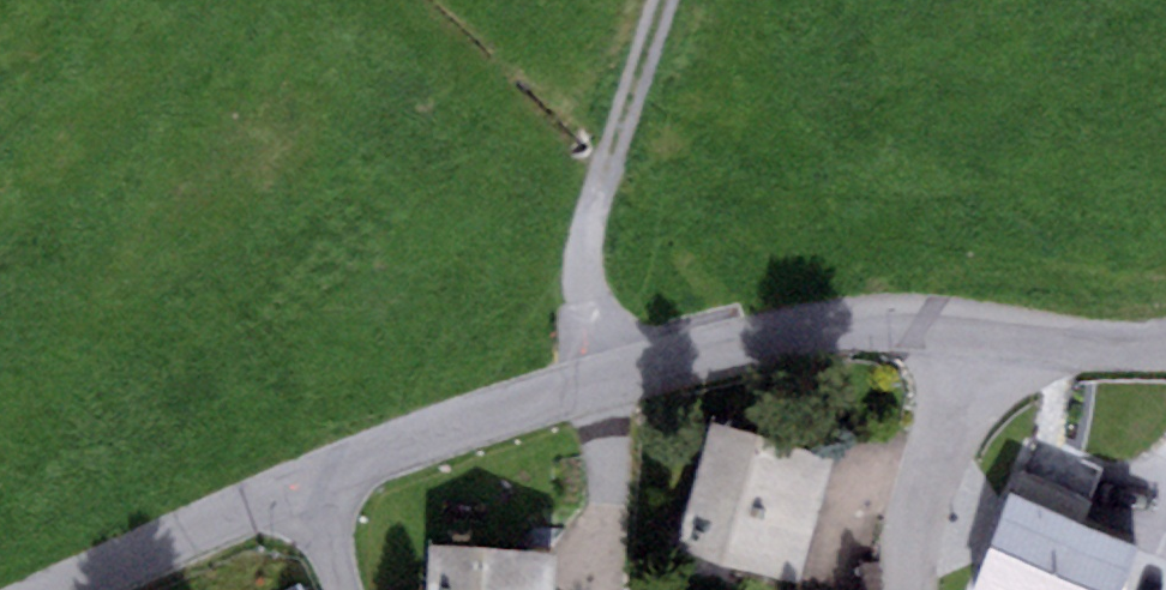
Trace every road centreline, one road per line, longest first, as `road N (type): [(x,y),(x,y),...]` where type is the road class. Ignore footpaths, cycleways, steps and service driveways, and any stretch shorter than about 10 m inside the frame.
road 1 (residential): [(306,491),(606,379),(748,344),(880,329),(968,332)]
road 2 (track): [(663,0),(609,147),(583,291),(606,379)]
road 3 (residential): [(911,589),(919,517),(960,391),(968,332)]
road 4 (residential): [(64,589),(306,491)]
road 5 (residential): [(968,332),(1111,351),(1165,346)]

